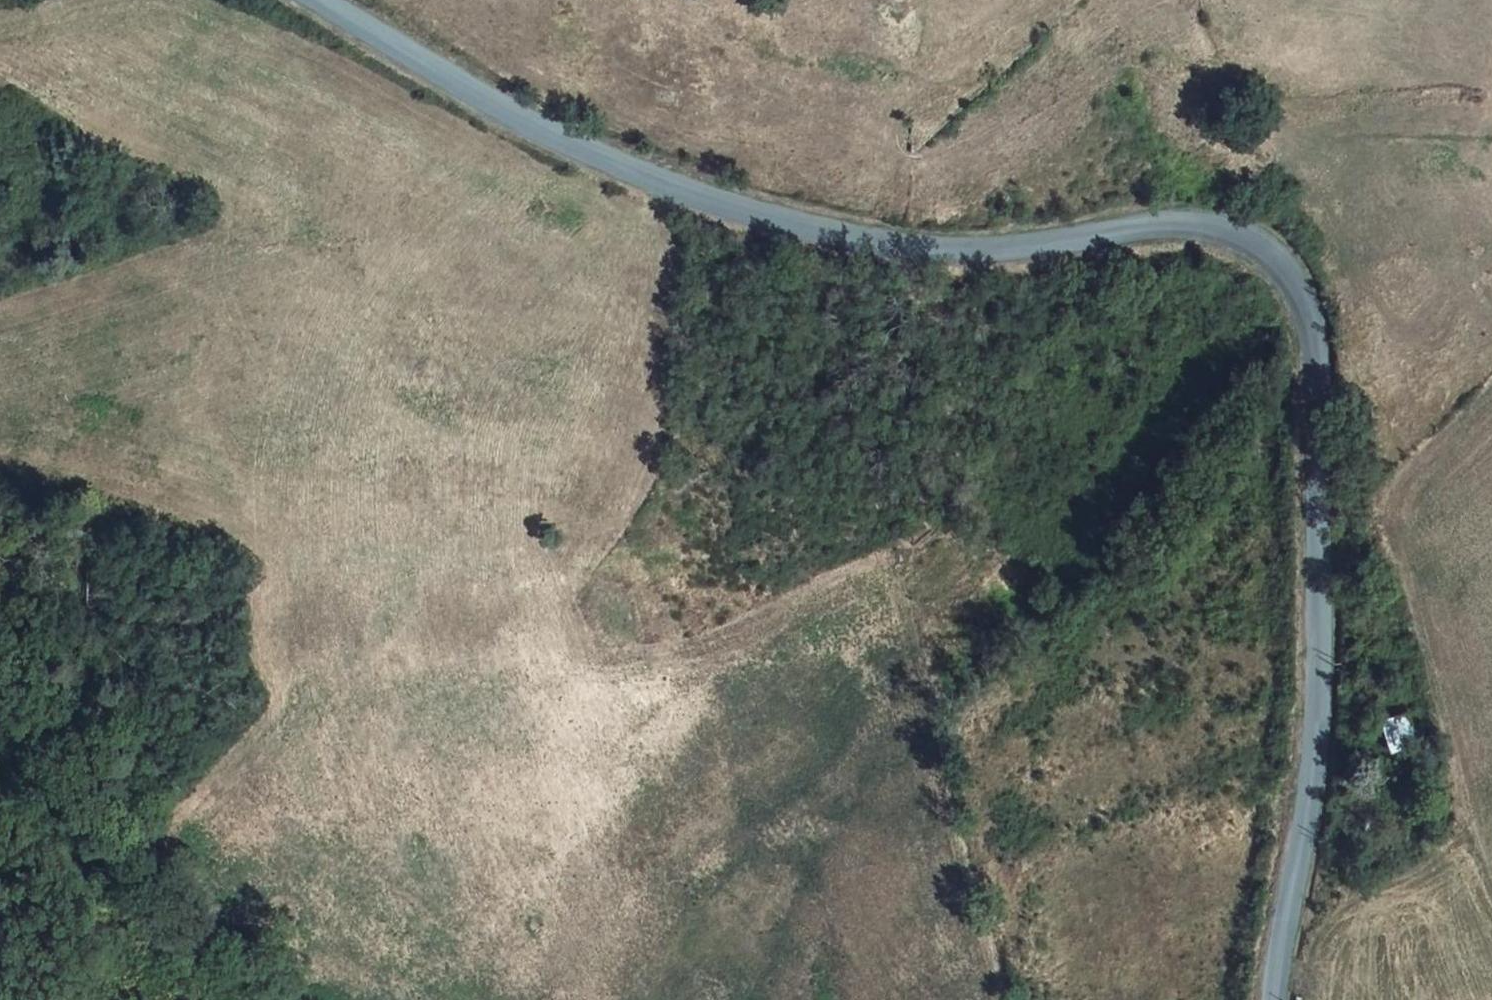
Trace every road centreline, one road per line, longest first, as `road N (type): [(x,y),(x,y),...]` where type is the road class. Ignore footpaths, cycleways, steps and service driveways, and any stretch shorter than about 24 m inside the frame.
road 1 (tertiary): [(1276,999),(1317,675),(1314,376),(1311,296),(1264,239),(1193,218),(998,242),(815,219),(607,154),(451,75),(330,0)]
road 2 (track): [(1006,999),(919,721)]

